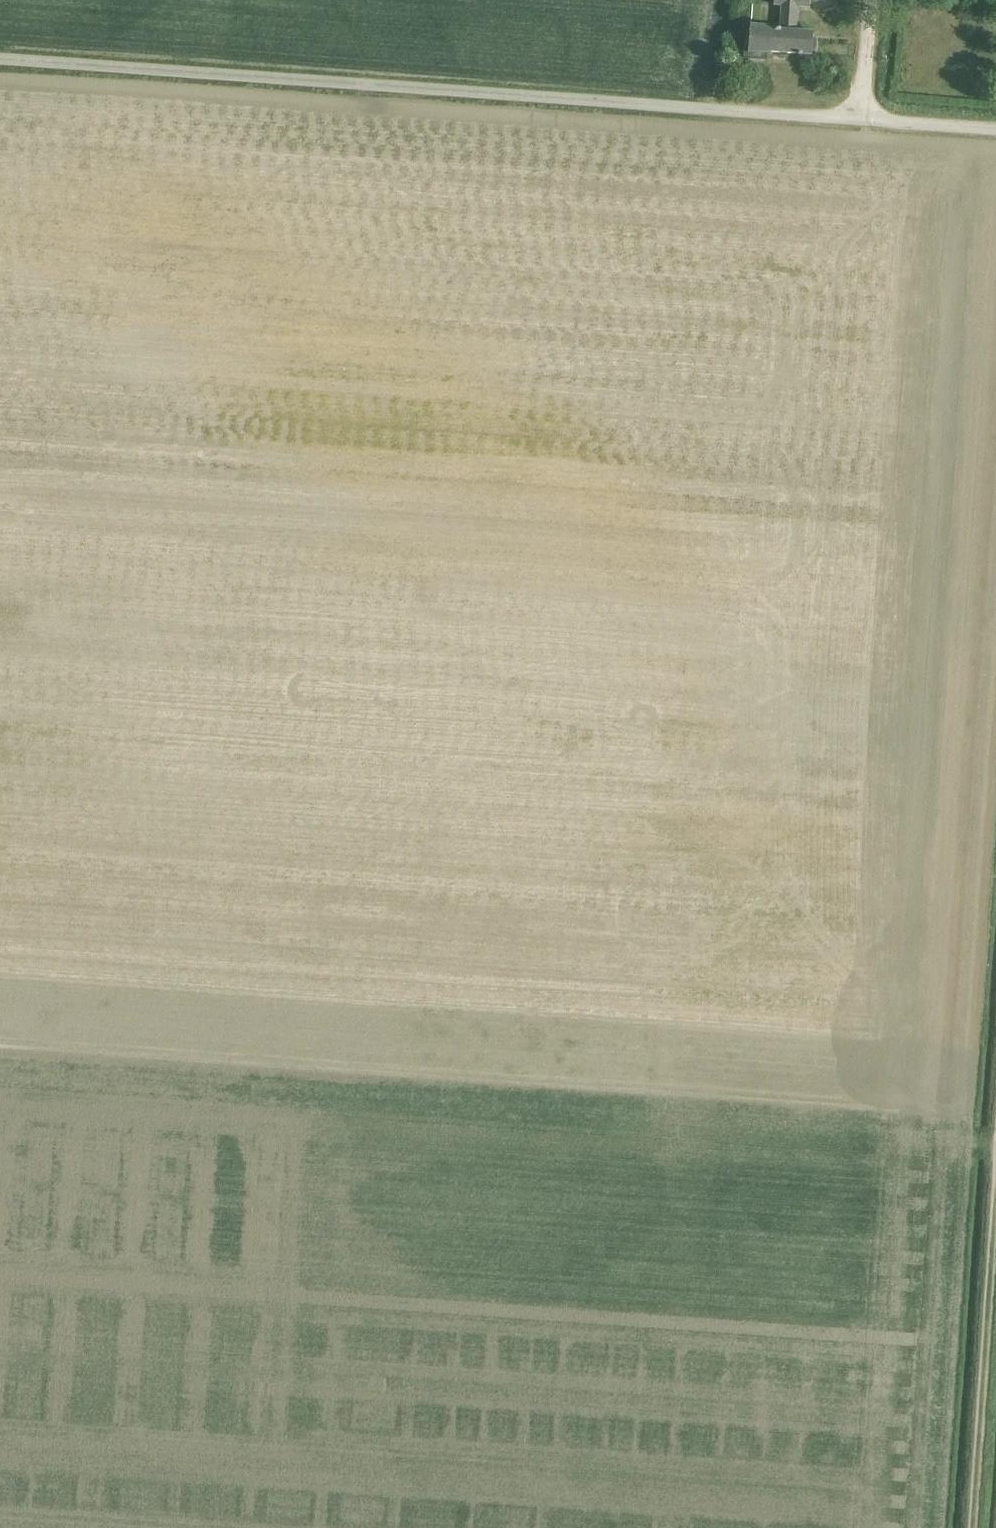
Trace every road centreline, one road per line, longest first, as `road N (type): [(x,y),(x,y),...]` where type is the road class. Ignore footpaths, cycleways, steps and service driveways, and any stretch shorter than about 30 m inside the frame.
road 1 (unclassified): [(995,130),(0,59)]
road 2 (track): [(971,1527),(995,1142)]

